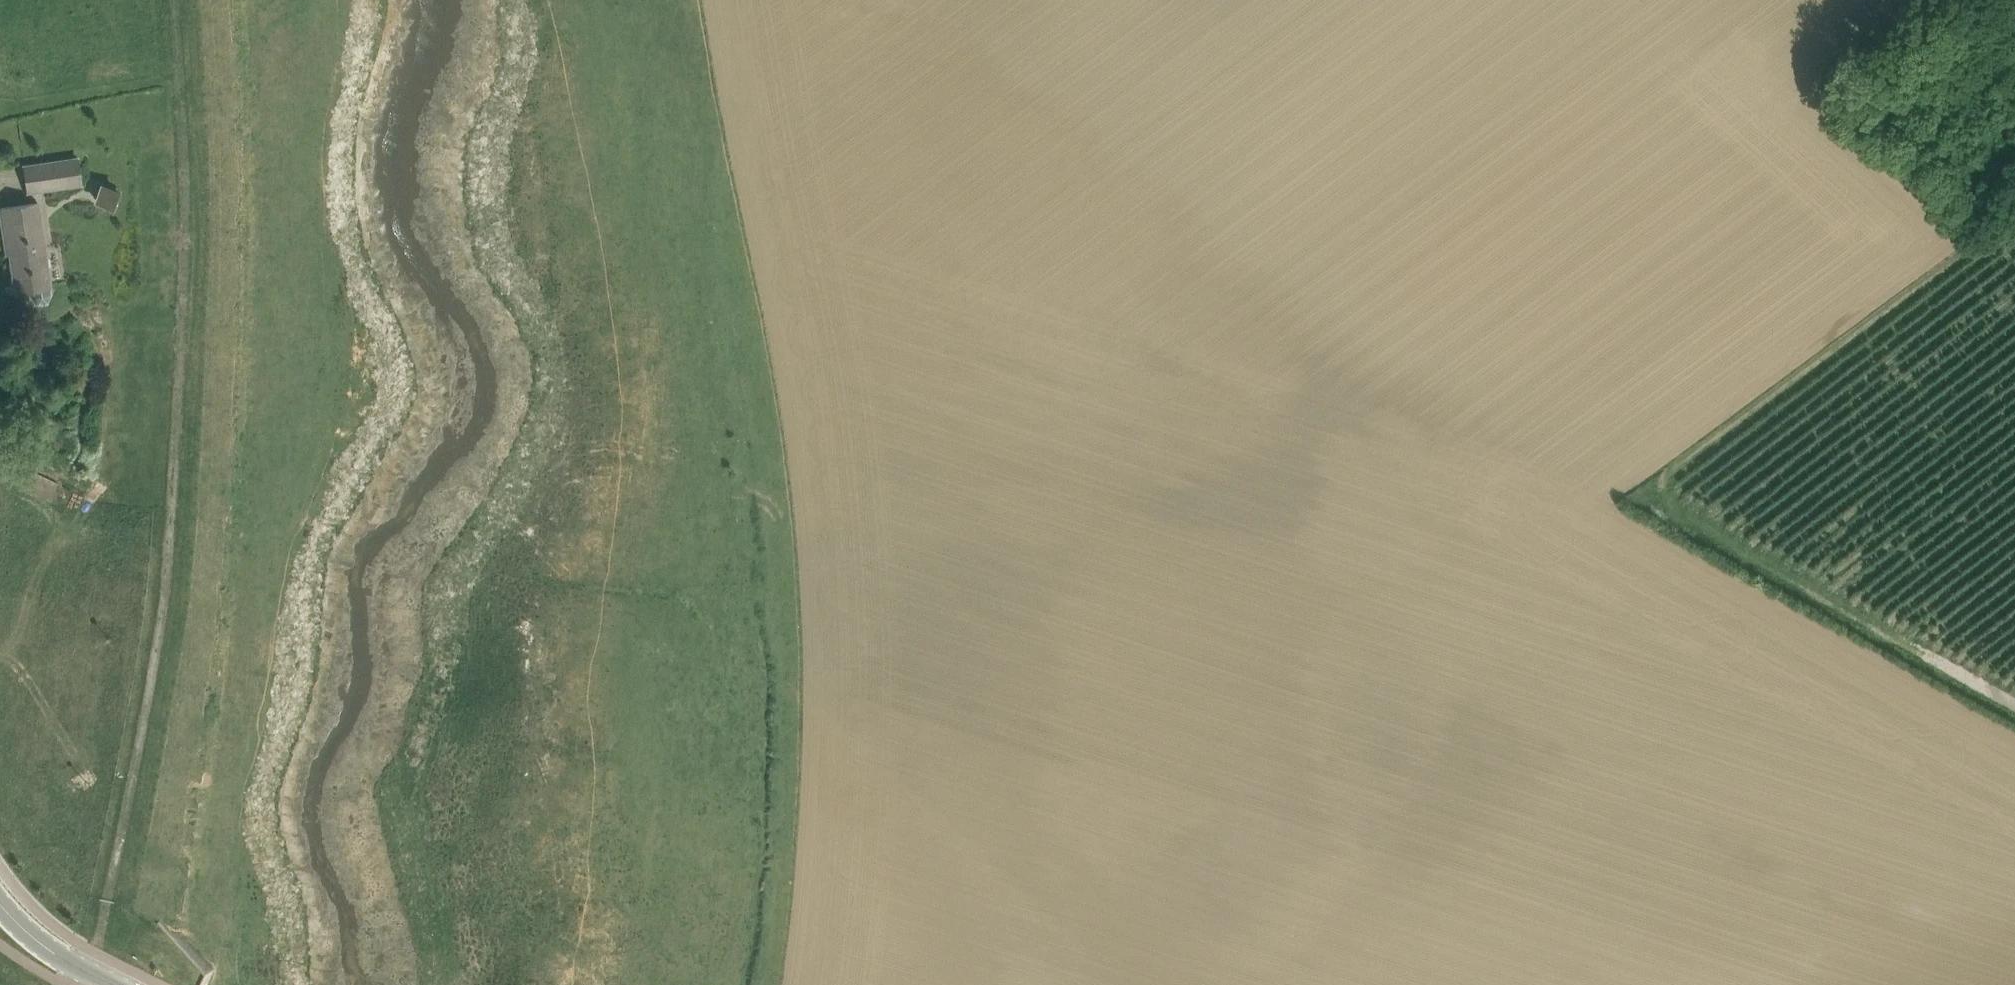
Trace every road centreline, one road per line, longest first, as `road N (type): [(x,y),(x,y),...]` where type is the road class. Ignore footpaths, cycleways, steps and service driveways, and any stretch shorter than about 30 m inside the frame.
road 1 (track): [(99,946),(140,755),(173,533),(187,225),(177,0)]
road 2 (tertiary): [(0,904),(49,950),(109,984)]

